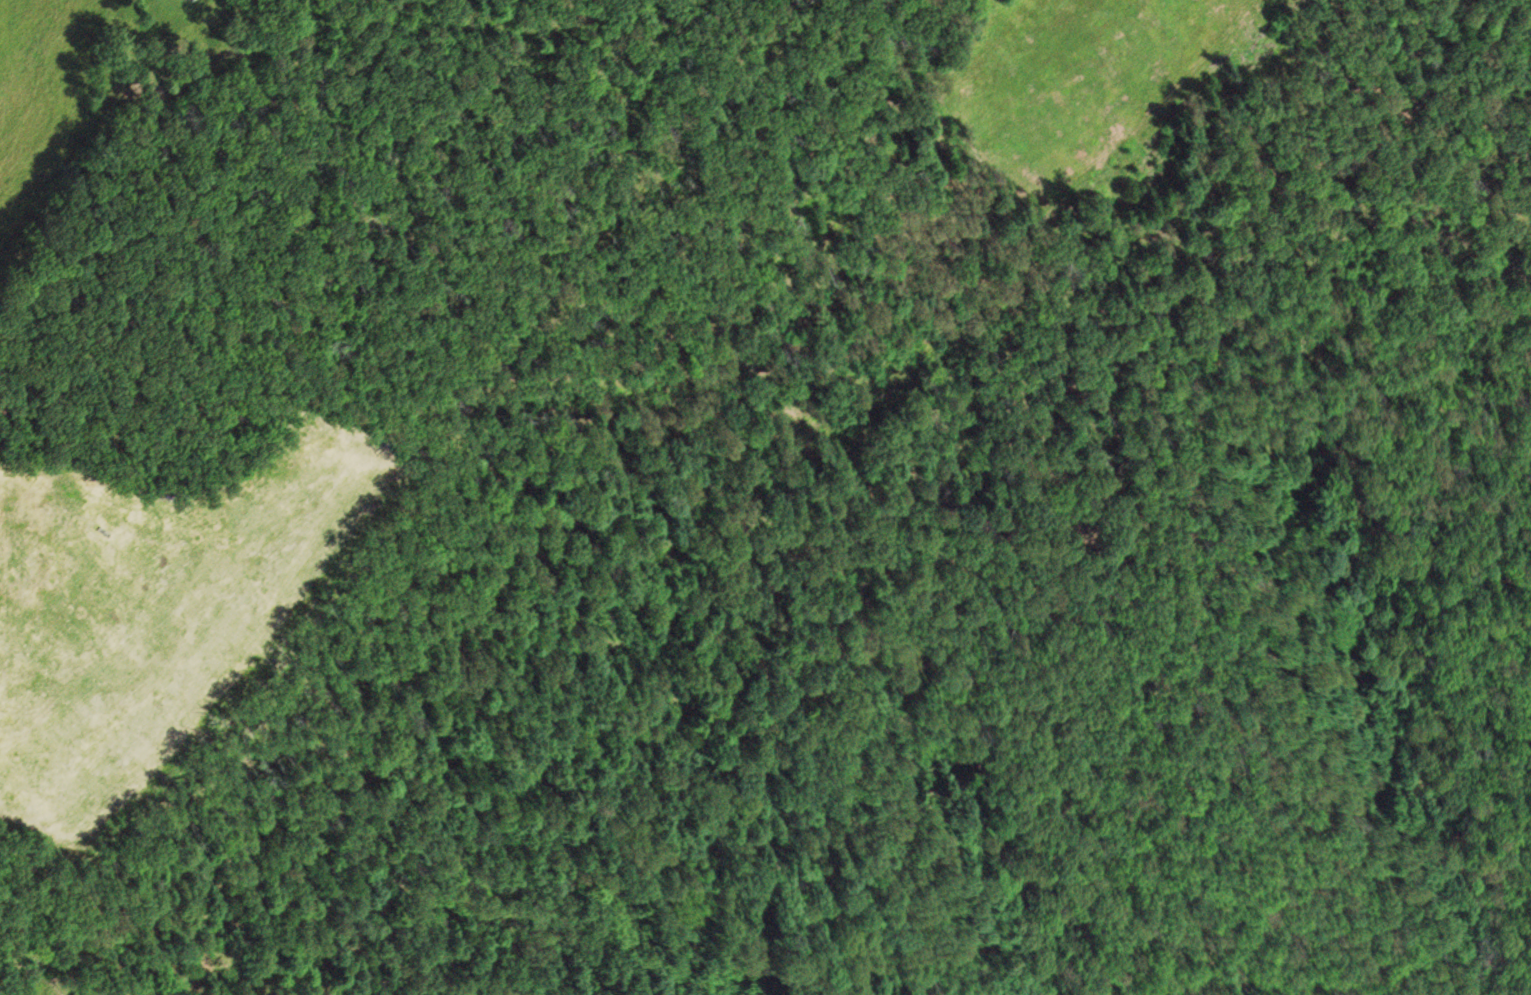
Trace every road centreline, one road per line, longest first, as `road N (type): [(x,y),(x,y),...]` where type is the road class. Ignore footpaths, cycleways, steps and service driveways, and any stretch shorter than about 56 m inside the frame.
road 1 (residential): [(160,942),(0,966)]

